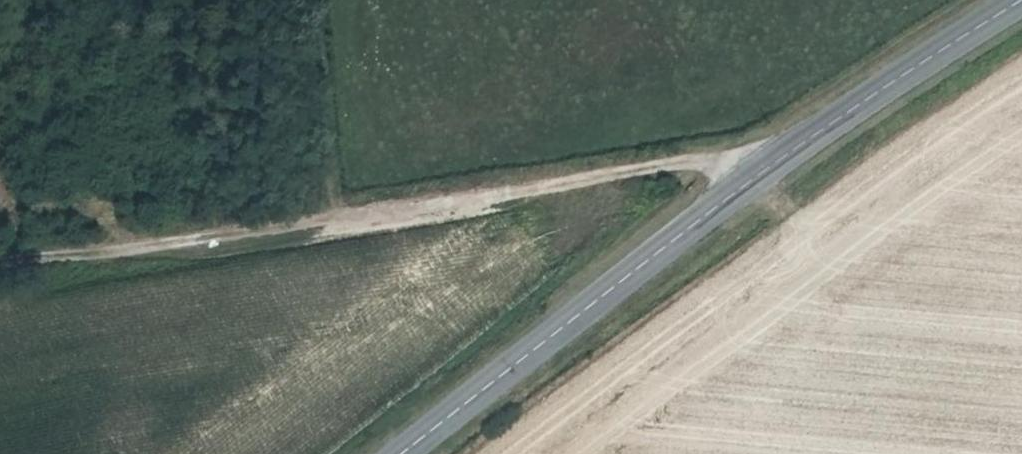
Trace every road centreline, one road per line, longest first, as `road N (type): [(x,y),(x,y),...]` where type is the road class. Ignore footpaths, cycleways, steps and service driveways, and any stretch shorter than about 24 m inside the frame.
road 1 (secondary): [(400,453),(747,182),(1021,0)]
road 2 (track): [(747,182),(671,167),(0,270)]

